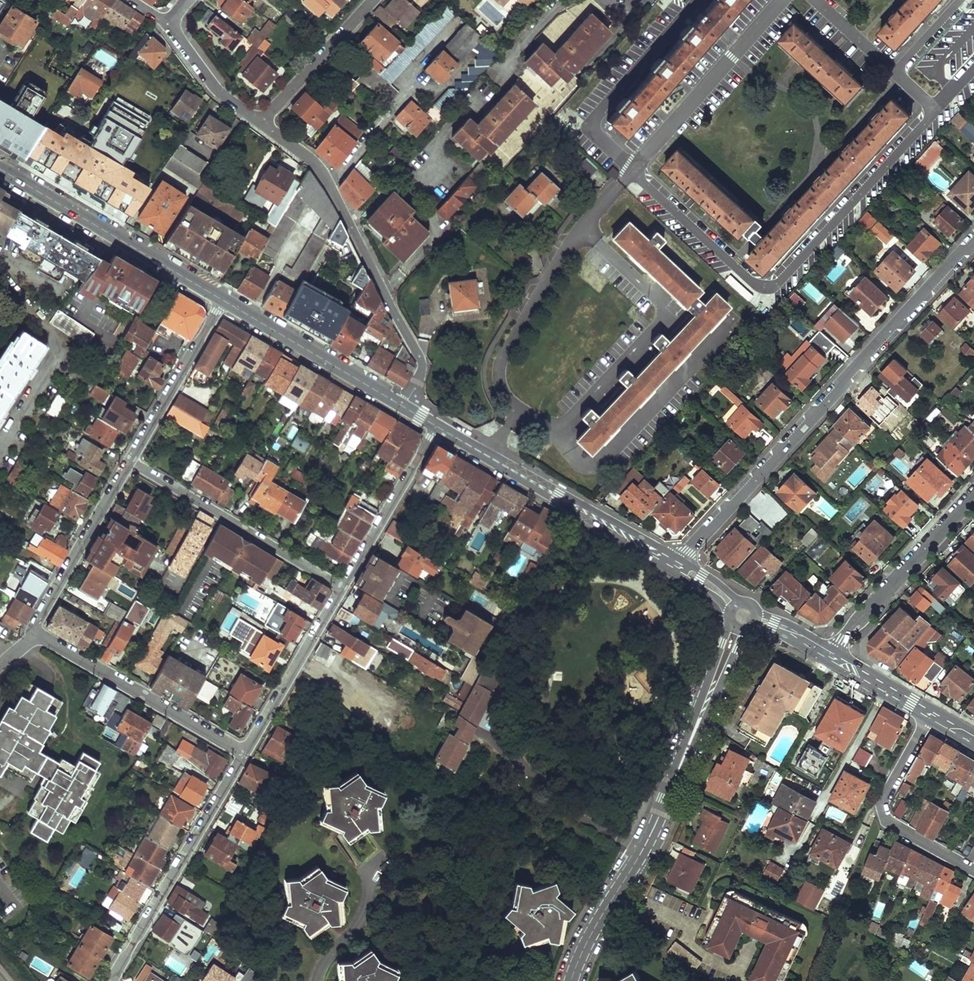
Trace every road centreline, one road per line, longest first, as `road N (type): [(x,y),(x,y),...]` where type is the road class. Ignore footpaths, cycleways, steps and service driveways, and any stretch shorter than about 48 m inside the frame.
road 1 (residential): [(676,565),(973,240)]
road 2 (tertiary): [(571,980),(647,843),(748,608)]
road 3 (secondary): [(437,427),(676,565)]
road 4 (residential): [(384,292),(437,237),(429,204),(436,144),(510,74)]
road 5 (residential): [(113,980),(245,751)]
road 6 (secondary): [(0,169),(223,300)]
road 7 (residential): [(130,461),(343,587)]
road 8 (residential): [(34,633),(245,751)]
road 9 (residential): [(931,716),(884,809),(892,826),(973,871)]
road 10 (residential): [(831,656),(973,494)]
road 11 (secondary): [(223,300),(403,407)]
road 12 (residential): [(34,633),(130,461)]
road 13 (residential): [(245,751),(343,587)]
road 14 (residential): [(130,461),(223,300)]
road 15 (residential): [(343,587),(437,427)]
road 16 (residential): [(262,122),(373,0)]
road 17 (residential): [(318,980),(368,907),(368,878),(344,843)]
road 18 (residential): [(885,689),(813,821)]
road 19 (residential): [(262,122),(212,86),(168,24)]
road 20 (residential): [(330,186),(412,85)]
road 21 (residential): [(403,407),(420,360),(384,292)]

